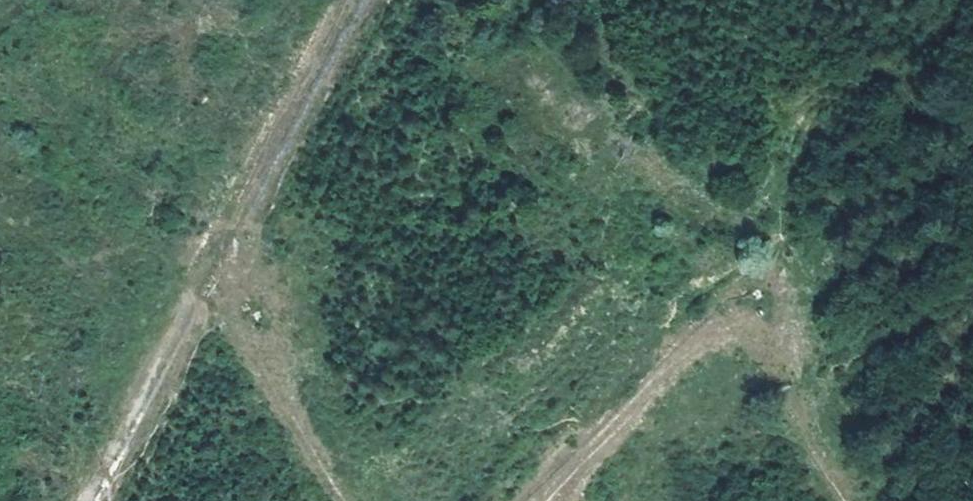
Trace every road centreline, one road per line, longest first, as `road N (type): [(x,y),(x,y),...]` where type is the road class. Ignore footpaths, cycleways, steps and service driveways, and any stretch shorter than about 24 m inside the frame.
road 1 (track): [(99,500),(373,0)]

